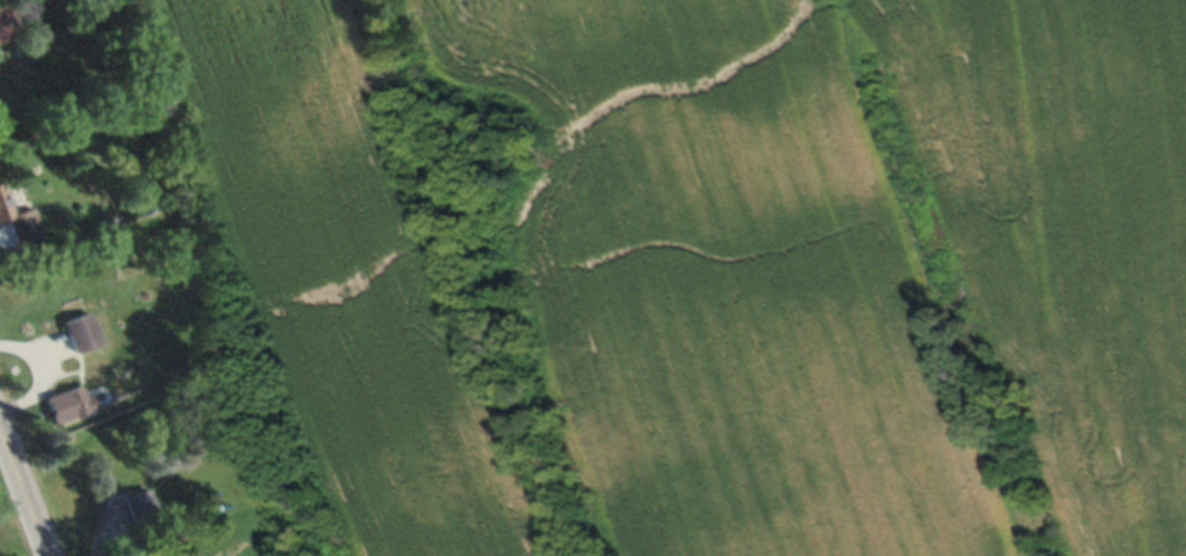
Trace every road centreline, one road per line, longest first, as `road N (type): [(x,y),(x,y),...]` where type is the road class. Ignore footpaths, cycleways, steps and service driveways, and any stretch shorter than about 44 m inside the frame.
road 1 (secondary): [(45,555),(0,439)]

